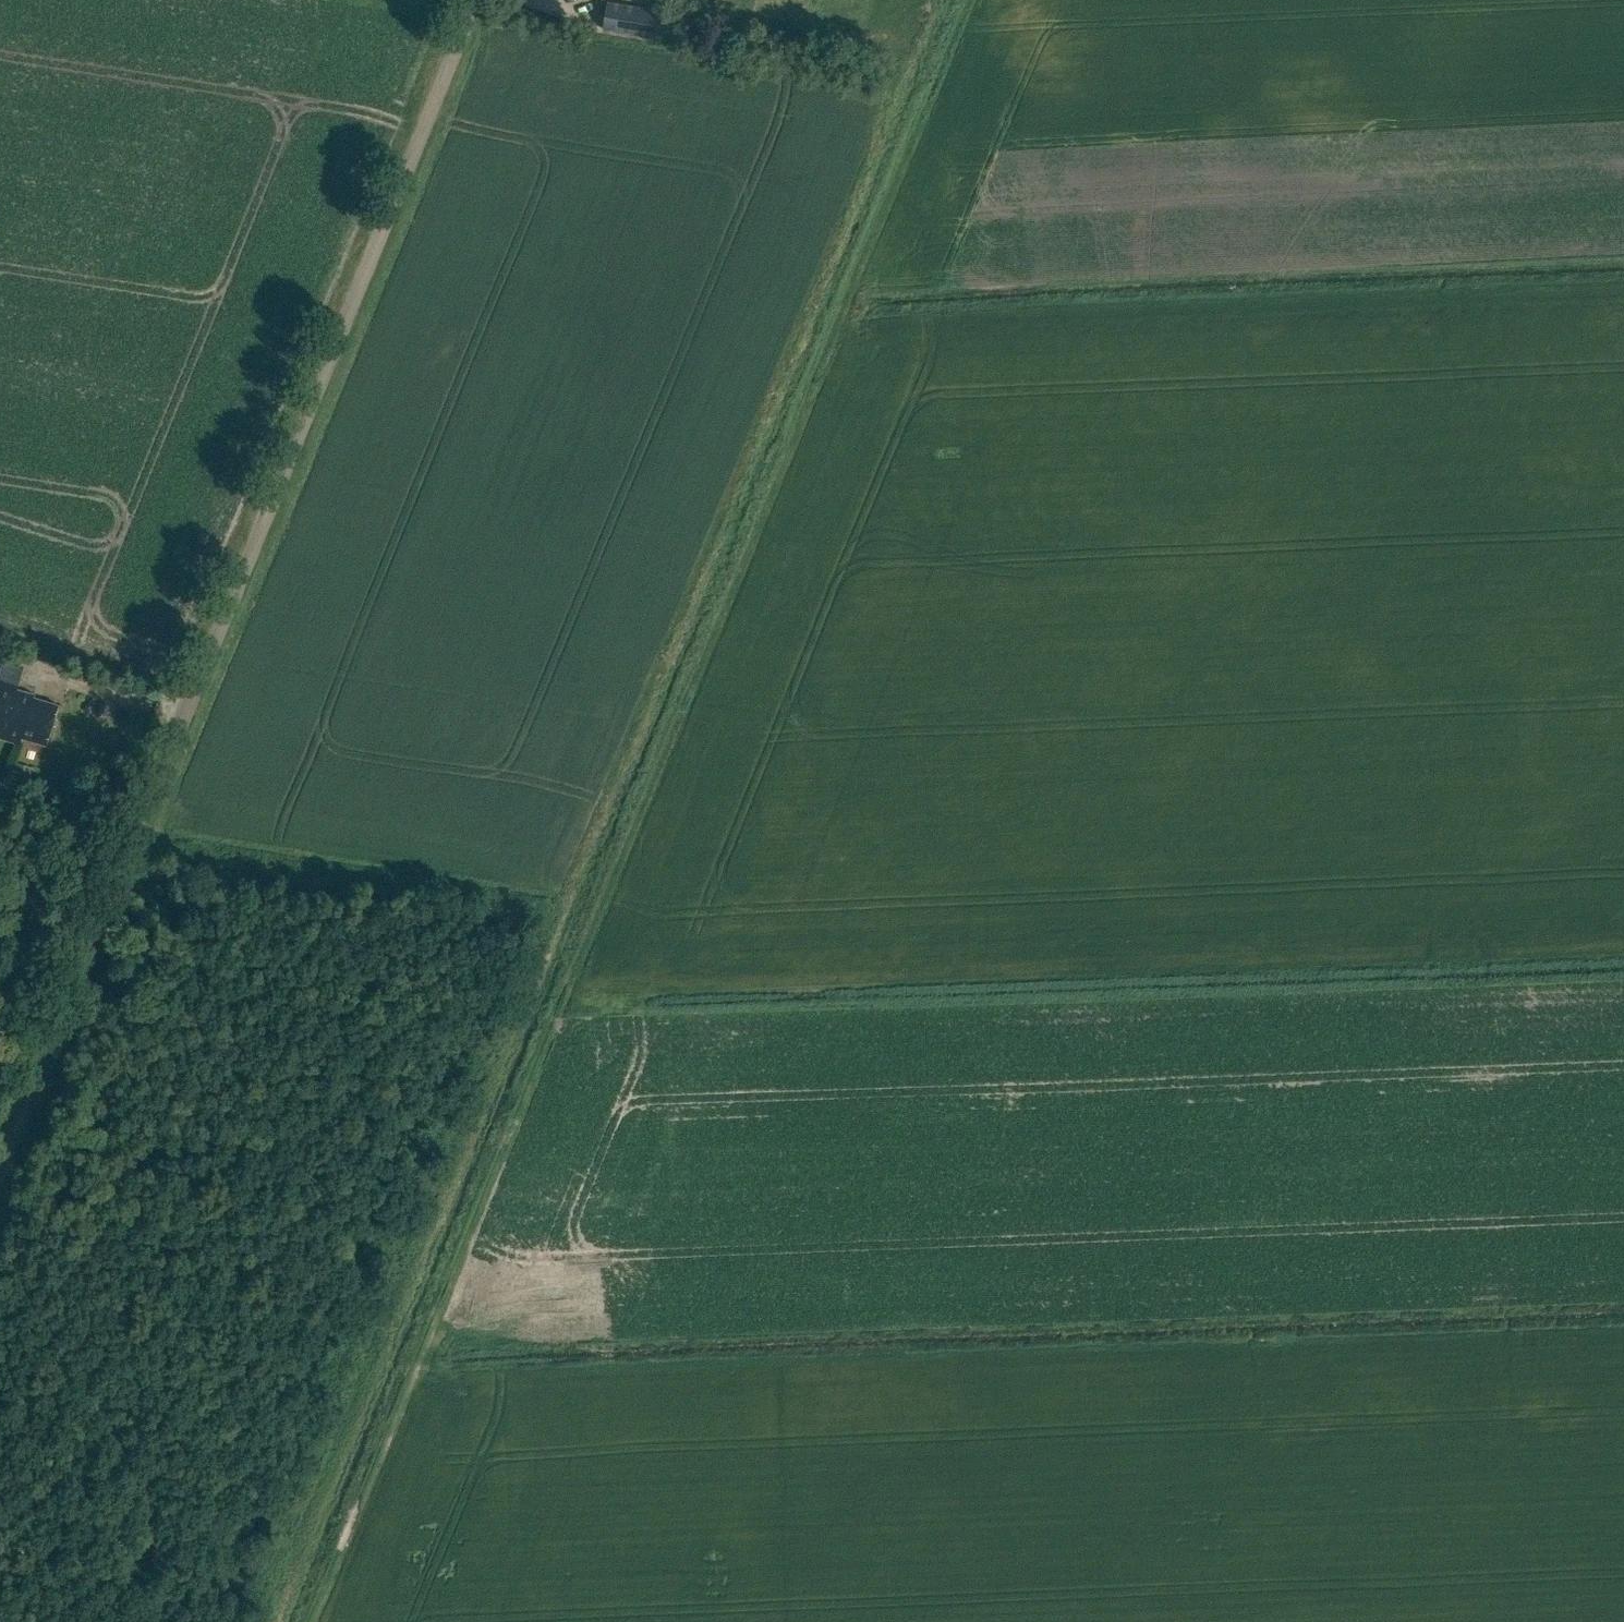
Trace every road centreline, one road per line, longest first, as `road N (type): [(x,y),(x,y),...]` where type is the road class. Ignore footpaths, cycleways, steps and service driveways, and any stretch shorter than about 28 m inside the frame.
road 1 (unclassified): [(0,1172),(475,0)]

